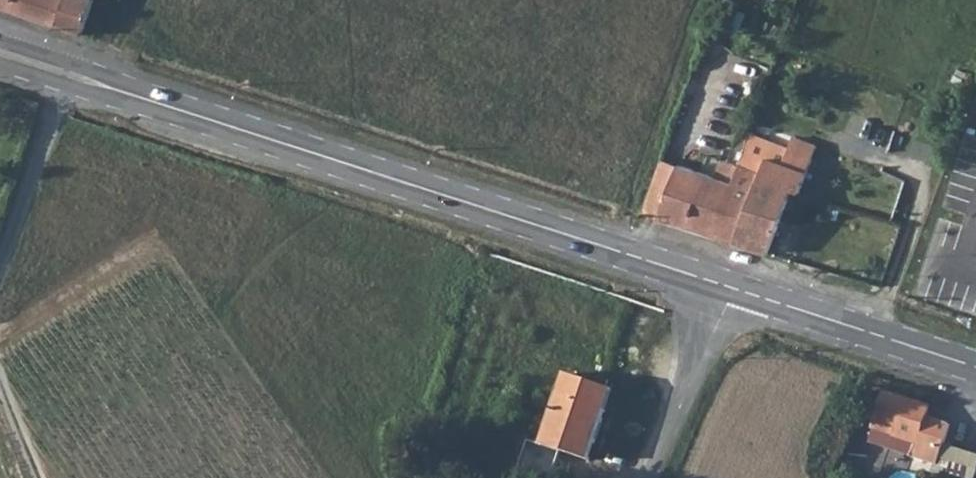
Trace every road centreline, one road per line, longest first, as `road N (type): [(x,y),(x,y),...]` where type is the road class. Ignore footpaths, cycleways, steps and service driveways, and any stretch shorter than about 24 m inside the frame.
road 1 (secondary): [(0,55),(731,289)]
road 2 (track): [(606,251),(705,0)]
road 3 (secondary): [(731,289),(975,369)]
road 4 (residential): [(649,477),(731,289)]

